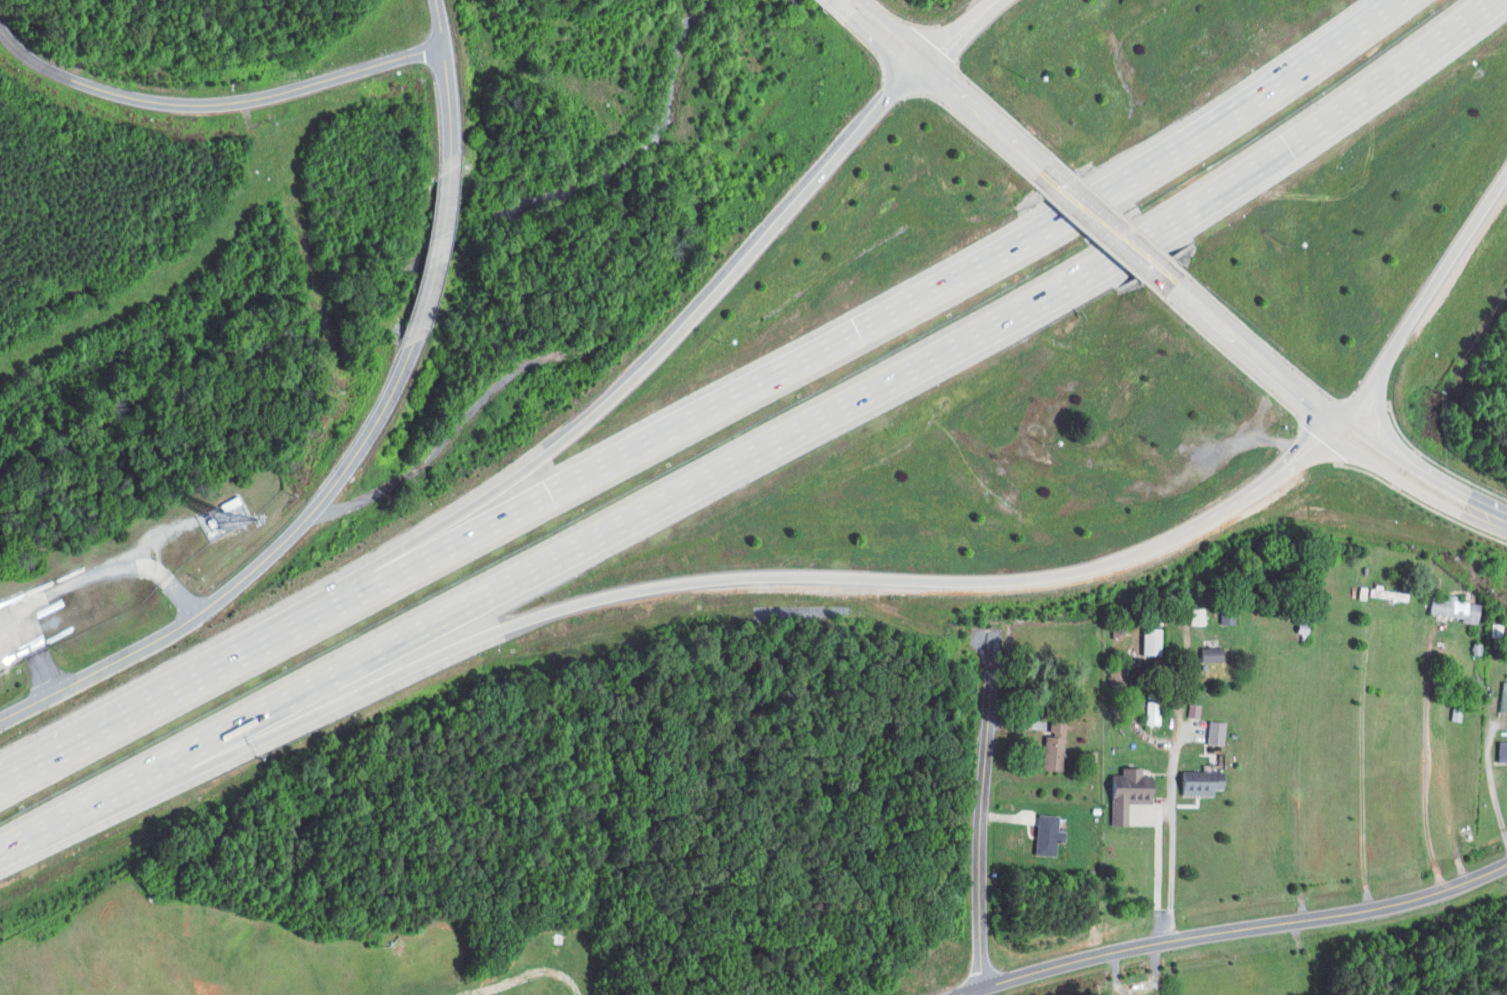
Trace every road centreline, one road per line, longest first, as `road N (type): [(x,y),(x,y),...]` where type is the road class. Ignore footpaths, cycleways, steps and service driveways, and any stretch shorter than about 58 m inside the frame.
road 1 (motorway): [(0,848),(1111,257),(1272,152),(1473,0)]
road 2 (motorway): [(1396,0),(1230,117),(1042,232),(297,629),(0,799)]
road 3 (motorway): [(0,856),(541,614),(706,581),(993,581)]
road 4 (motorway): [(993,581),(1121,559),(1247,499),(1301,461),(1336,429),(1506,168)]
road 5 (motorway): [(981,0),(906,65),(634,377),(569,437)]
road 6 (residential): [(0,706),(229,585),(305,525),(369,431),(408,345)]
road 7 (residential): [(960,994),(1099,955),(1404,903),(1506,865)]
road 8 (residential): [(440,47),(263,98),(201,106),(123,96),(54,72),(0,30)]
road 9 (residential): [(980,988),(981,792),(995,632)]
road 10 (motorway): [(569,437),(297,629)]
road 11 (tertiary): [(831,0),(1047,184)]
road 12 (tertiary): [(1150,272),(1336,429)]
road 13 (residential): [(408,345),(439,232),(447,154)]
road 14 (tertiary): [(1506,520),(1336,429)]
road 15 (residential): [(447,154),(432,0)]
road 16 (tertiary): [(1047,184),(1150,272)]

